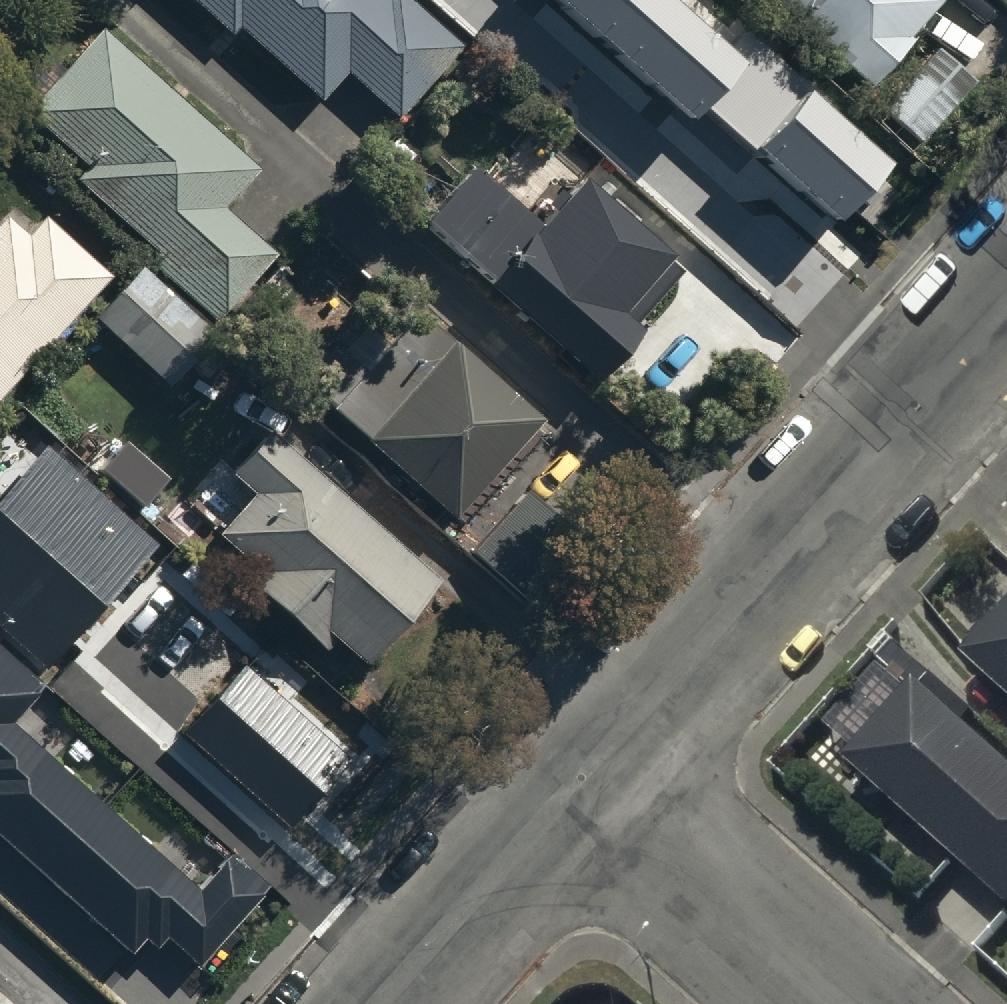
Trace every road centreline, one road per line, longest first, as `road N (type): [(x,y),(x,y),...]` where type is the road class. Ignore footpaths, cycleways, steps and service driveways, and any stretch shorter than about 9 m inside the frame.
road 1 (residential): [(1006,293),(590,762)]
road 2 (residential): [(590,762),(856,1003)]
road 3 (residential): [(590,762),(373,1003)]

